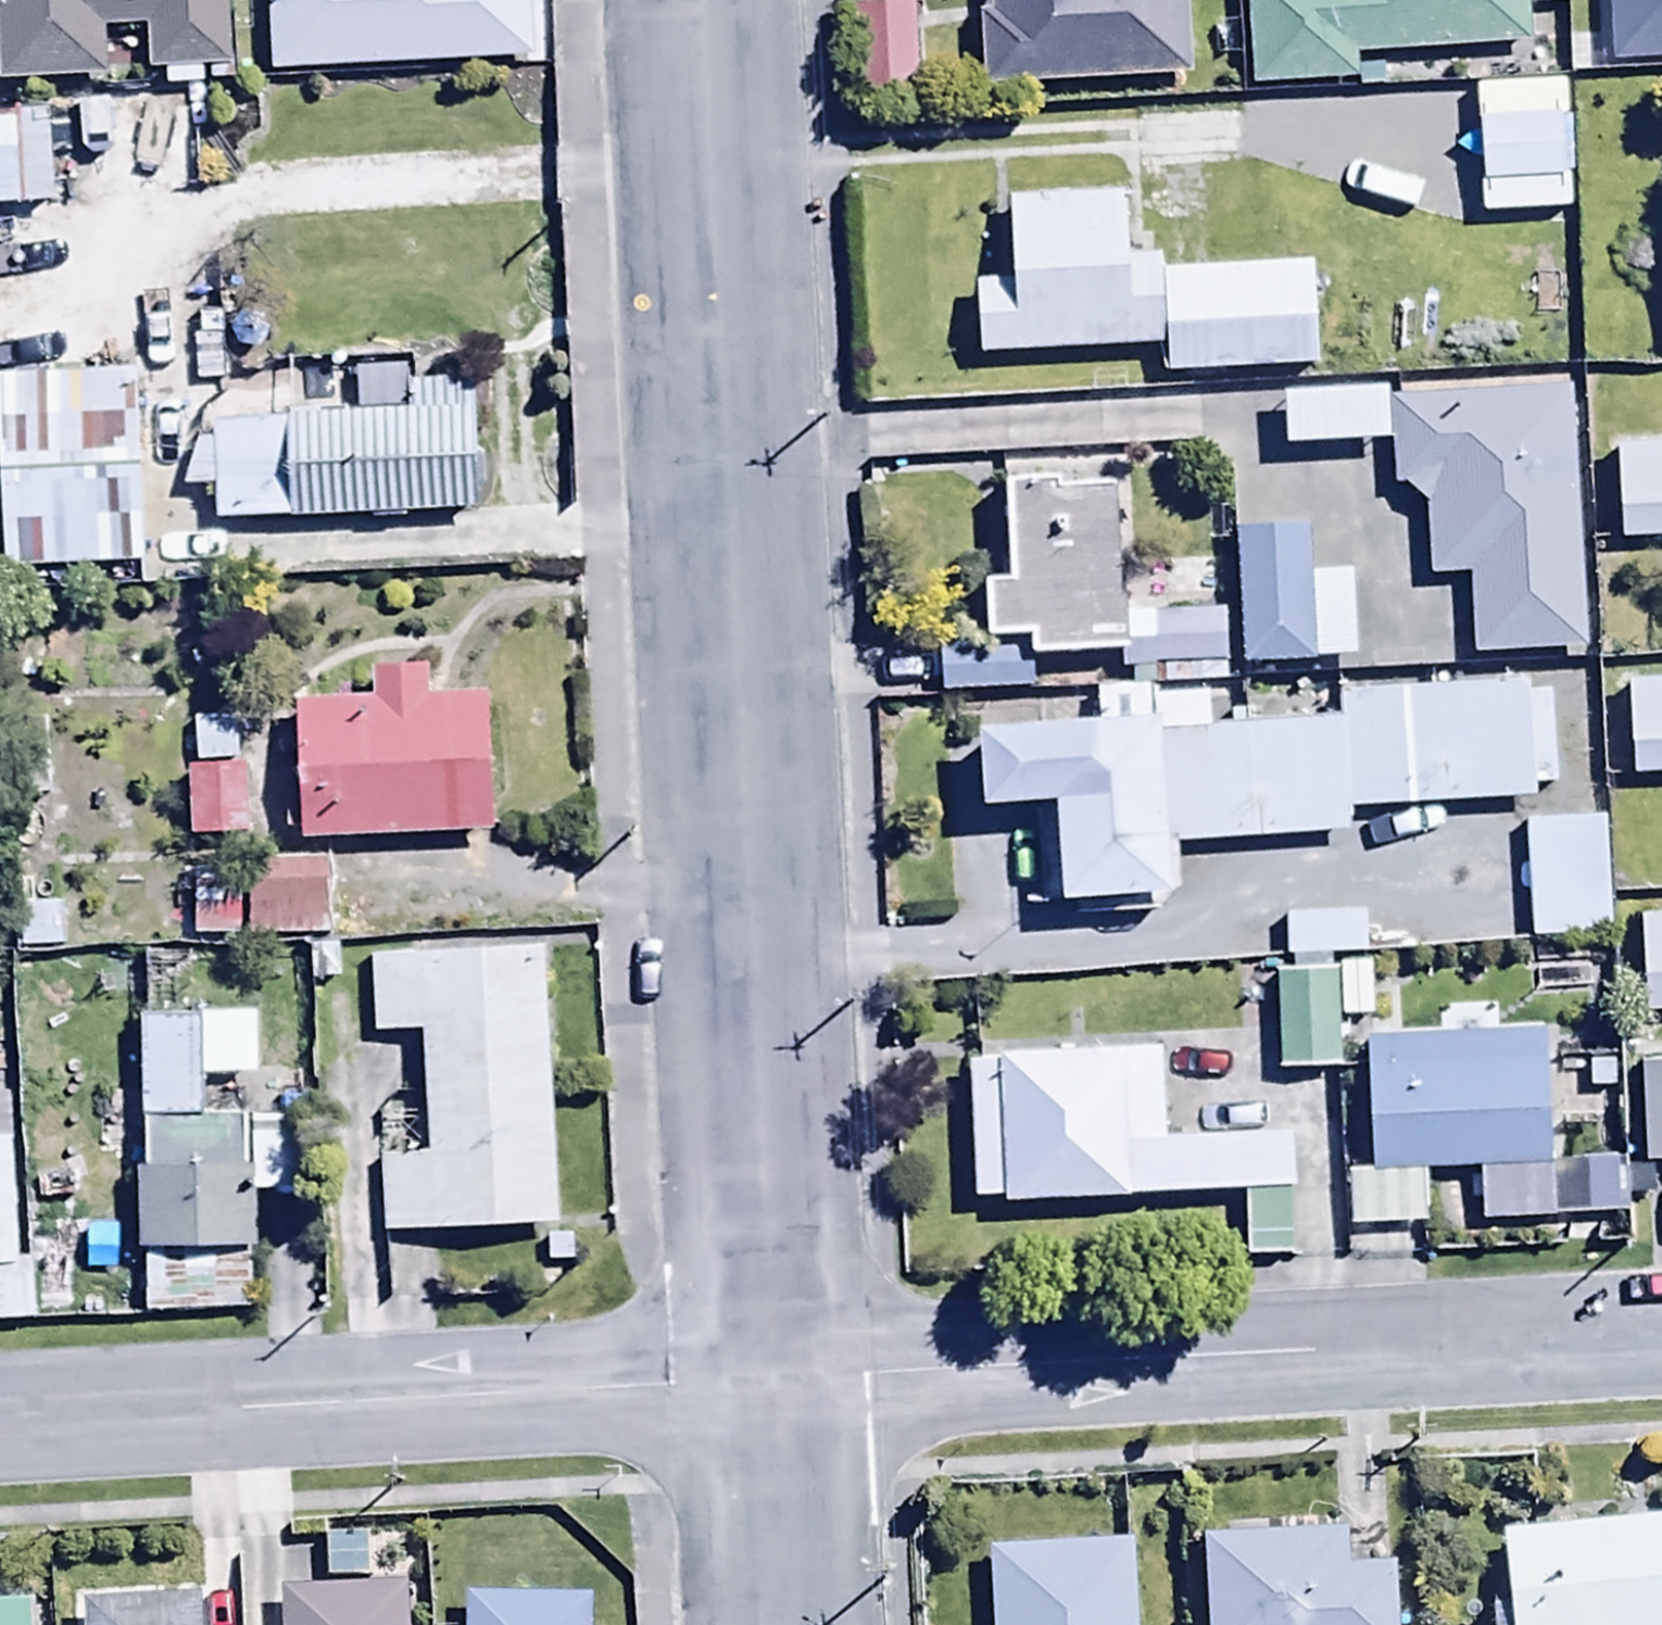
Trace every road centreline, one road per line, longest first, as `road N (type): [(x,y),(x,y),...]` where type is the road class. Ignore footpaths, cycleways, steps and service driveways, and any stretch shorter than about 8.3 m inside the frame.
road 1 (residential): [(796,1387),(703,0)]
road 2 (residential): [(796,1387),(1661,1341)]
road 3 (residential): [(0,1429),(796,1387)]
road 4 (residential): [(807,1624),(796,1387)]

